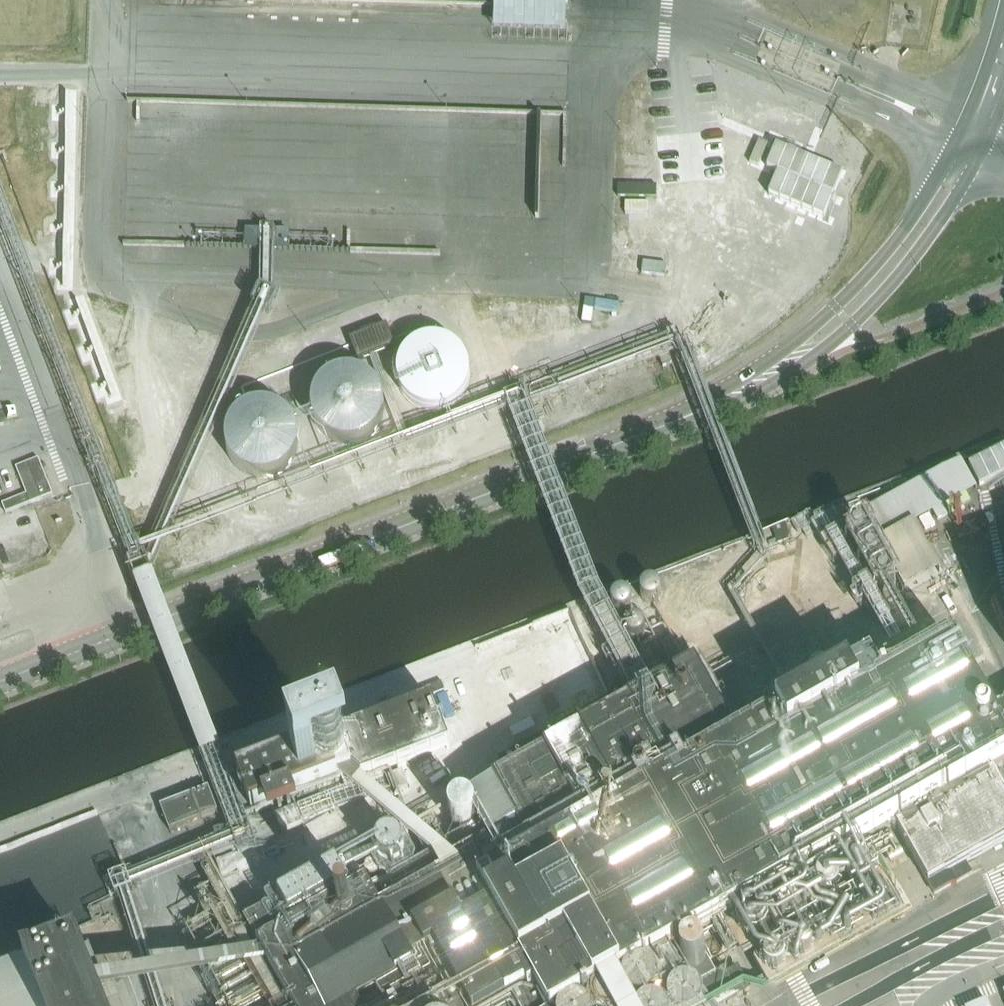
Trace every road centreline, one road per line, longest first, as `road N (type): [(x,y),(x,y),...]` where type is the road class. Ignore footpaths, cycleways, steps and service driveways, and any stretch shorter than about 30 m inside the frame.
road 1 (secondary): [(0,681),(733,395)]
road 2 (secondary): [(961,133),(873,267),(733,395)]
road 3 (secondary): [(733,395),(825,348),(860,317),(920,248),(973,165)]
road 4 (secondary): [(1003,13),(961,133)]

